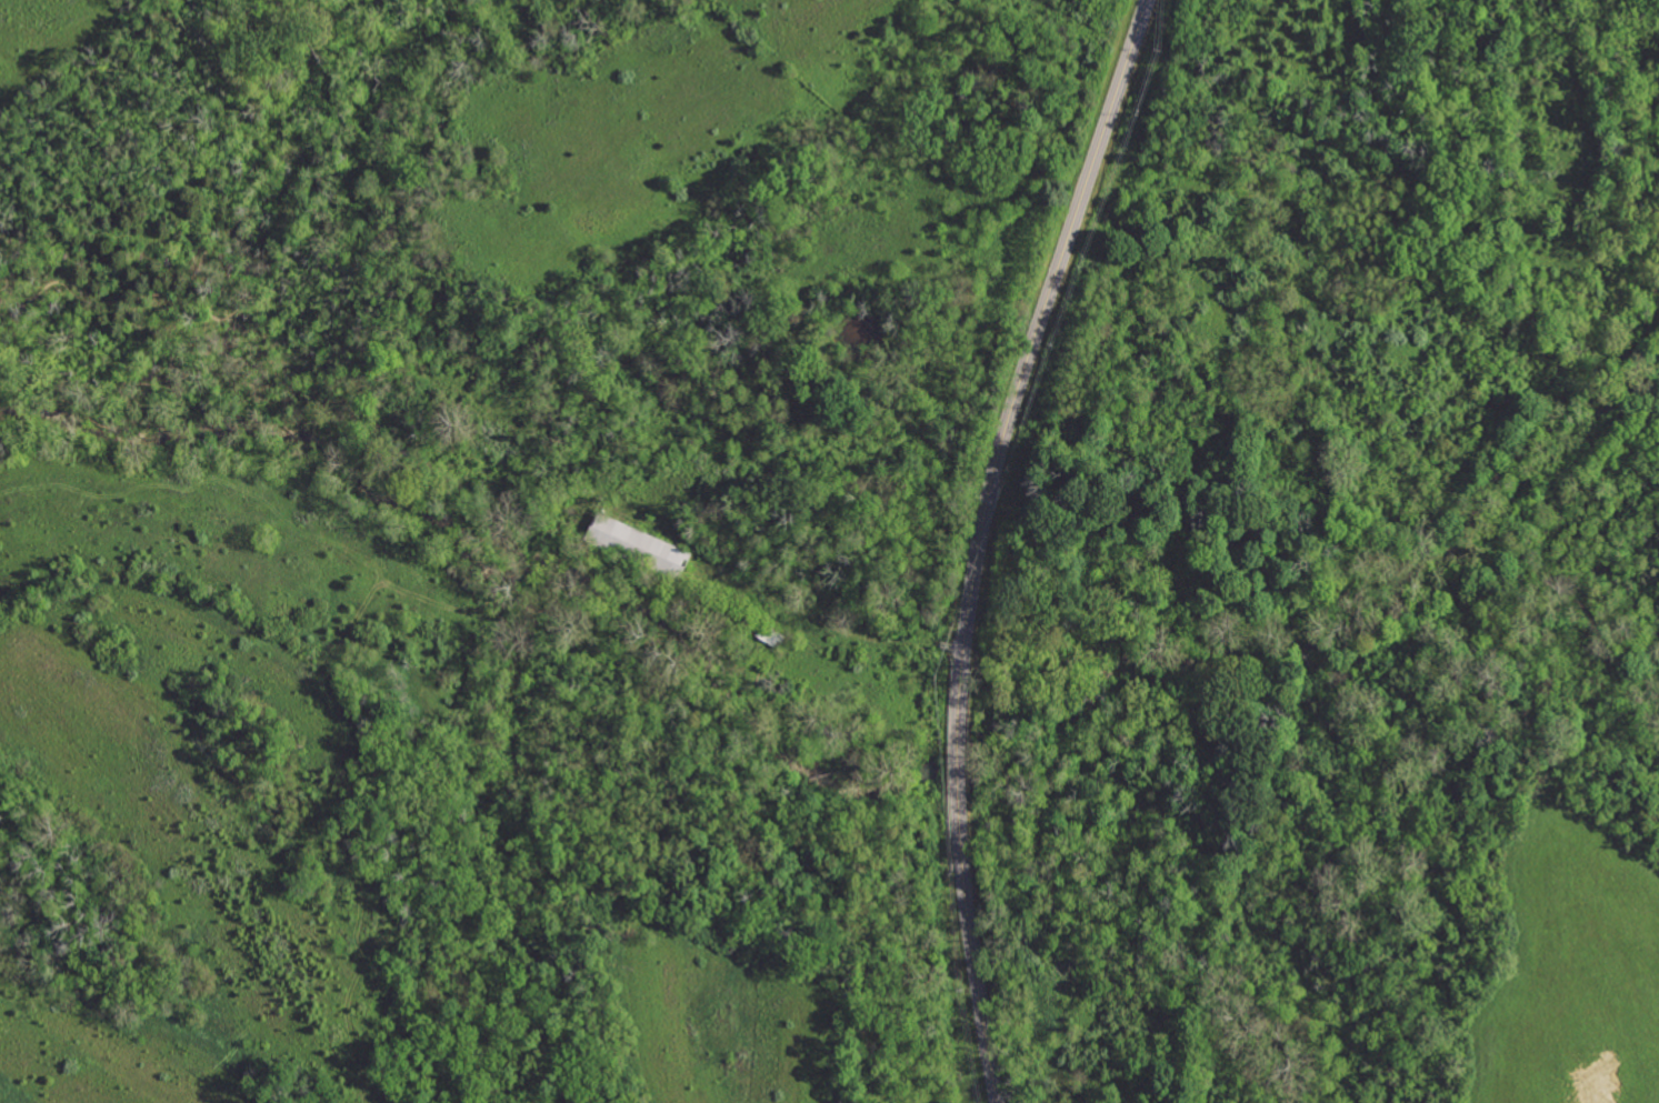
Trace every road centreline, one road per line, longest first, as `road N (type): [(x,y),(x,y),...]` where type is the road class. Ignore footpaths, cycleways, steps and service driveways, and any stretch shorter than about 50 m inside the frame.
road 1 (residential): [(1149,0),(1007,432),(963,654),(960,805),(998,1102)]

